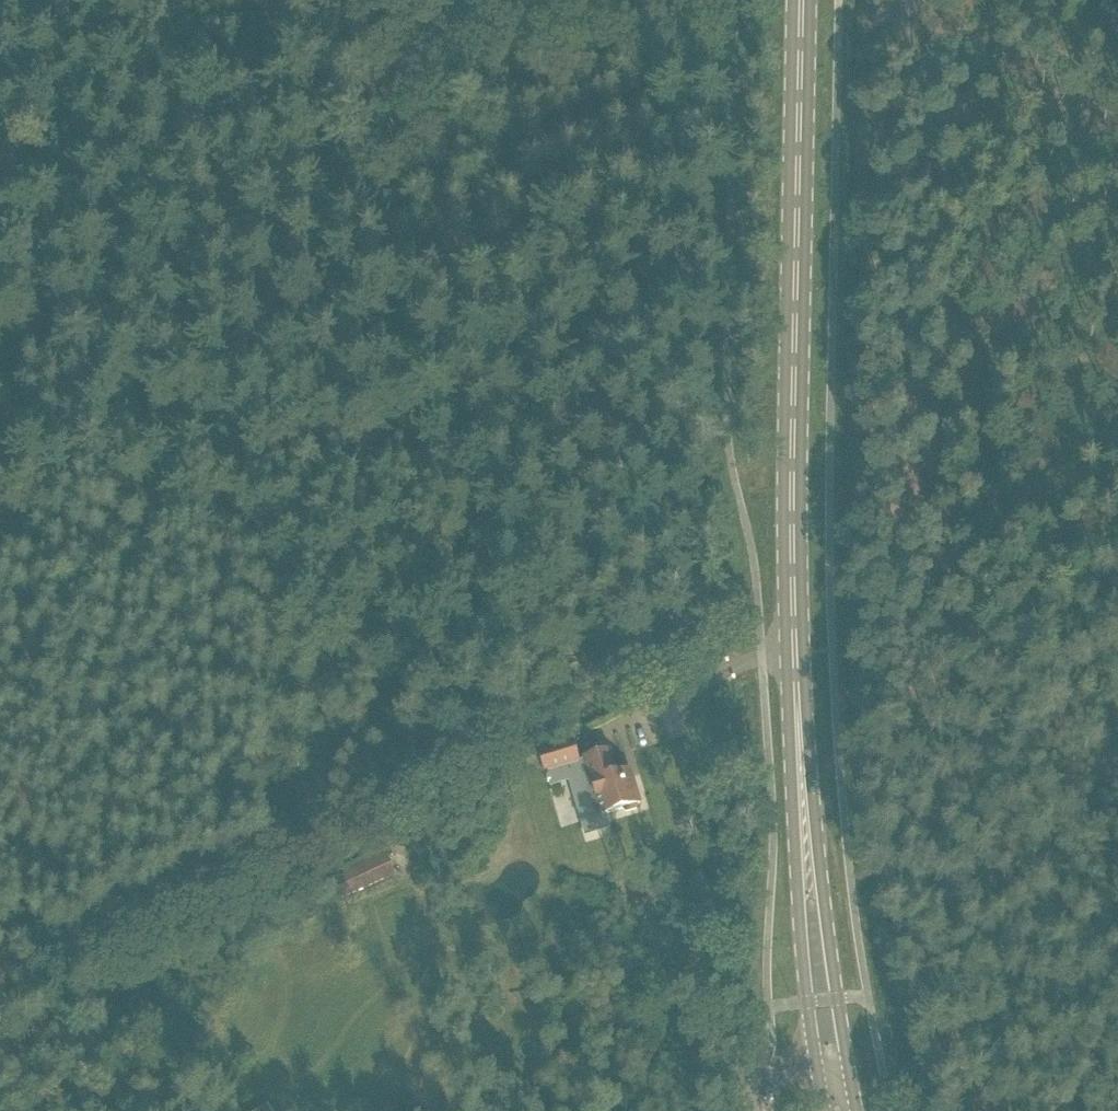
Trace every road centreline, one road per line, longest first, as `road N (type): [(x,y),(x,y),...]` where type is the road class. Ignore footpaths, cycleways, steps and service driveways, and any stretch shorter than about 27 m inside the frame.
road 1 (primary): [(805,829),(798,697),(807,0)]
road 2 (primary): [(847,1062),(805,829)]
road 3 (primary): [(805,829),(799,925),(814,1060)]

